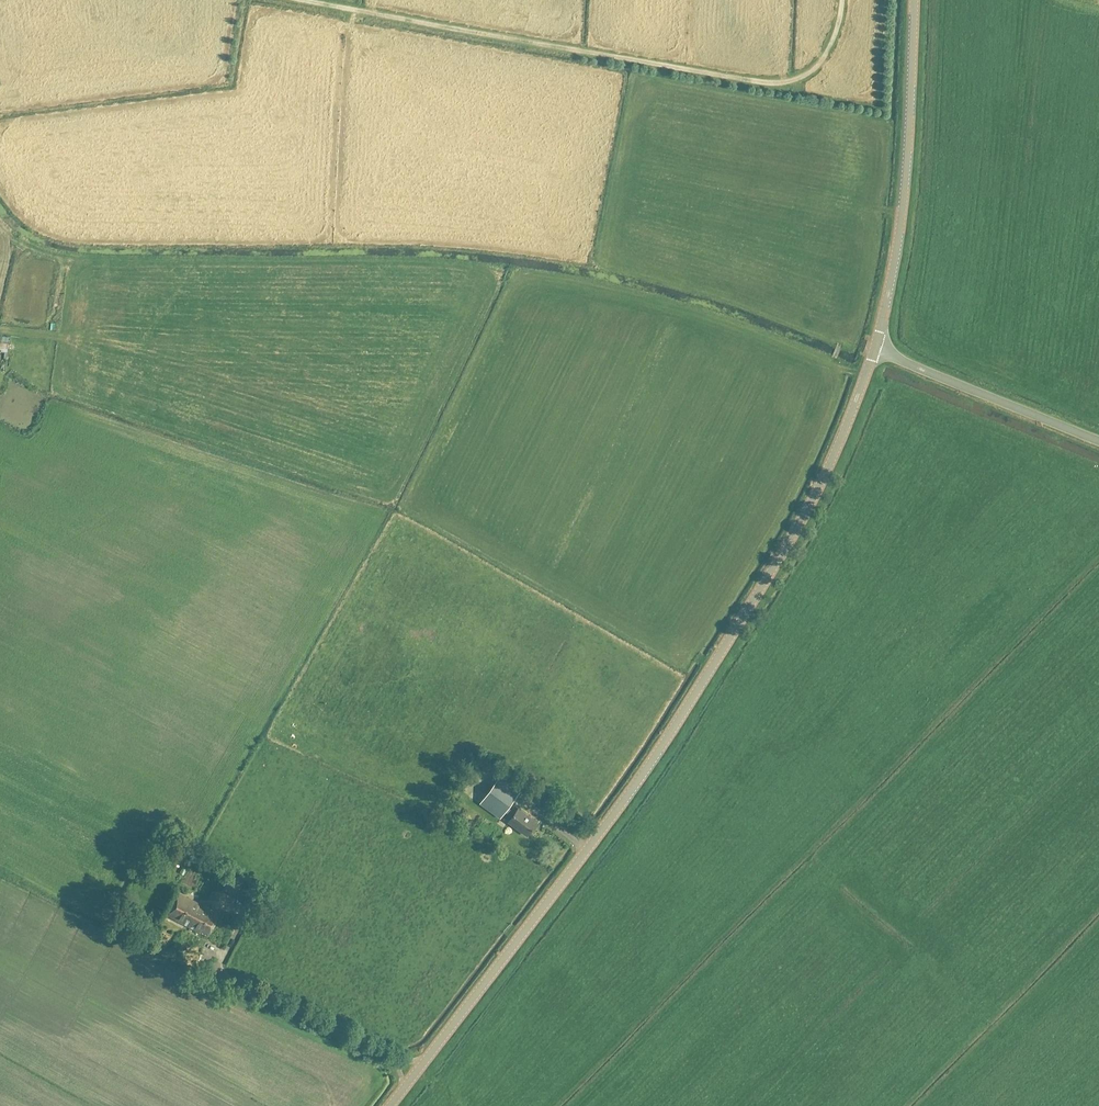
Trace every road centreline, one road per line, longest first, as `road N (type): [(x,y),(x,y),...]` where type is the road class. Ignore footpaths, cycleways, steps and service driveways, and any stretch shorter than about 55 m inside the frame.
road 1 (tertiary): [(388,1105),(632,789),(704,678),(804,512),(873,351)]
road 2 (tertiary): [(873,351),(901,212),(913,0)]
road 3 (unclassified): [(1098,444),(873,351)]

